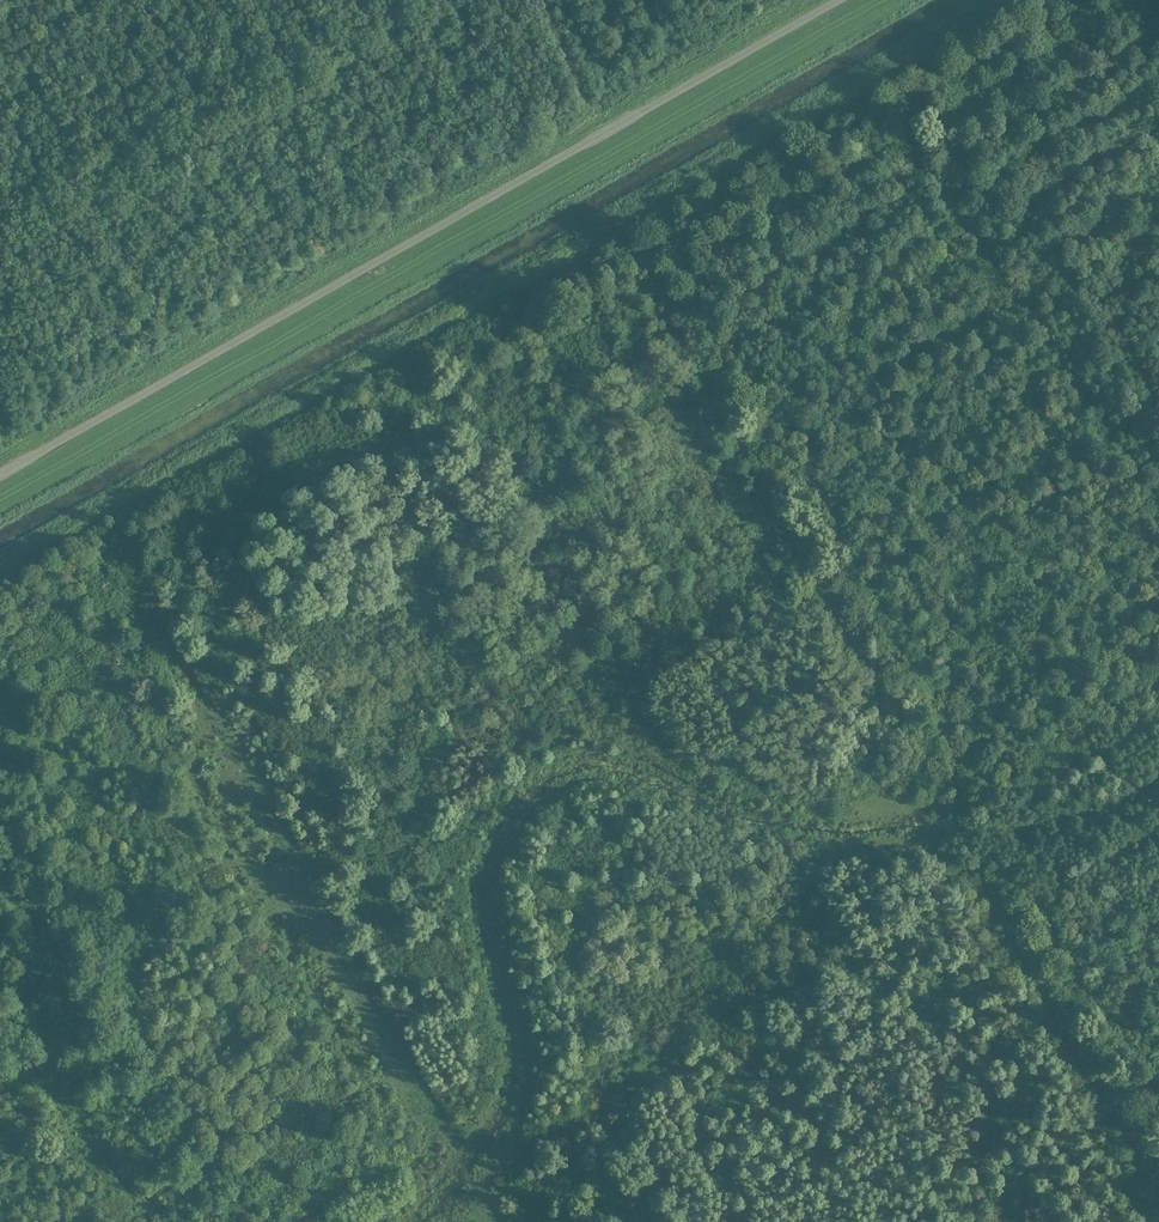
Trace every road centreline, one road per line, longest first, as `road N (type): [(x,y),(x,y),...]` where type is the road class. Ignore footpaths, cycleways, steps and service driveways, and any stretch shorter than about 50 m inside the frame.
road 1 (unclassified): [(0,475),(838,0)]

